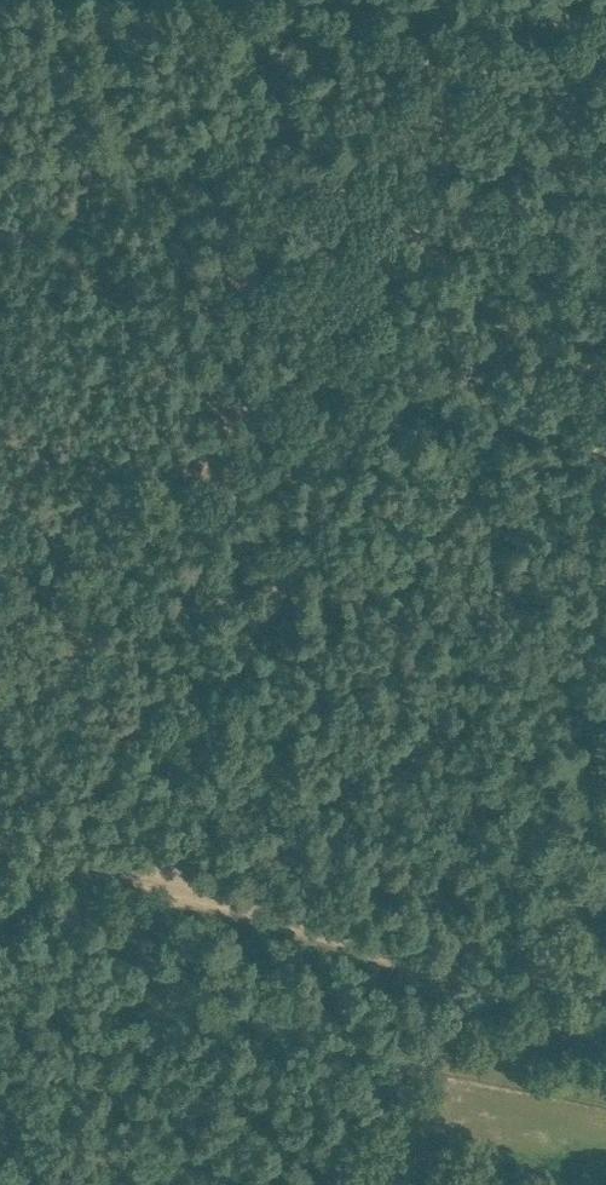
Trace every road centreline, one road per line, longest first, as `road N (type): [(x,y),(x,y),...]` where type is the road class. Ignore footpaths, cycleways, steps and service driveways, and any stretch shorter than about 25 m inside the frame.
road 1 (track): [(605,968),(488,985),(153,878)]
road 2 (track): [(488,985),(293,1184)]
road 3 (track): [(153,878),(0,831)]

